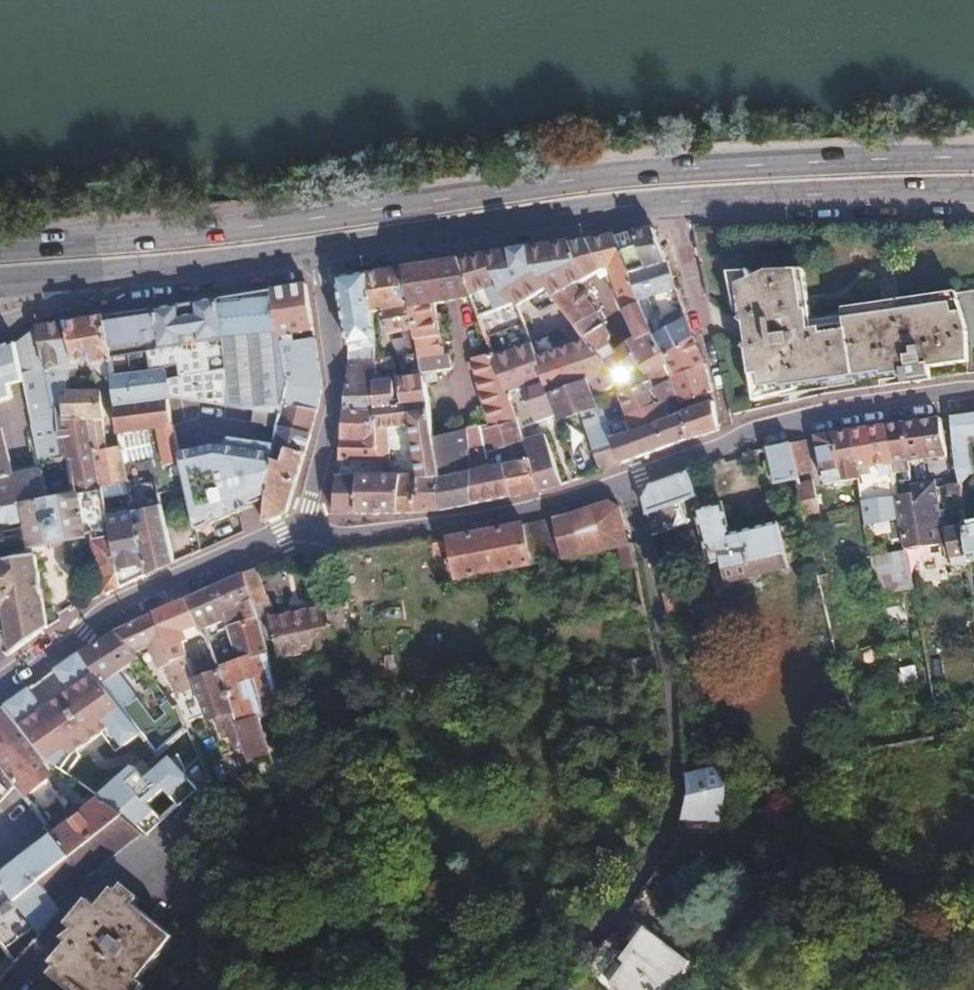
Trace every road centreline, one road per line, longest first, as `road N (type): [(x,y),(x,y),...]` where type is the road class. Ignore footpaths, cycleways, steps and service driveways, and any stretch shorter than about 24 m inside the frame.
road 1 (primary): [(973,157),(665,168),(260,225),(0,247)]
road 2 (primary): [(323,251),(668,203),(973,190)]
road 3 (residential): [(505,989),(589,943),(664,841),(678,803),(669,672),(628,481)]
road 4 (residential): [(628,481),(799,424),(973,395)]
road 5 (residential): [(308,531),(96,618),(0,684)]
road 6 (residential): [(308,531),(335,538),(464,522),(628,481)]
road 7 (primary): [(0,282),(323,251)]
road 8 (residential): [(323,251),(338,382),(308,531)]

